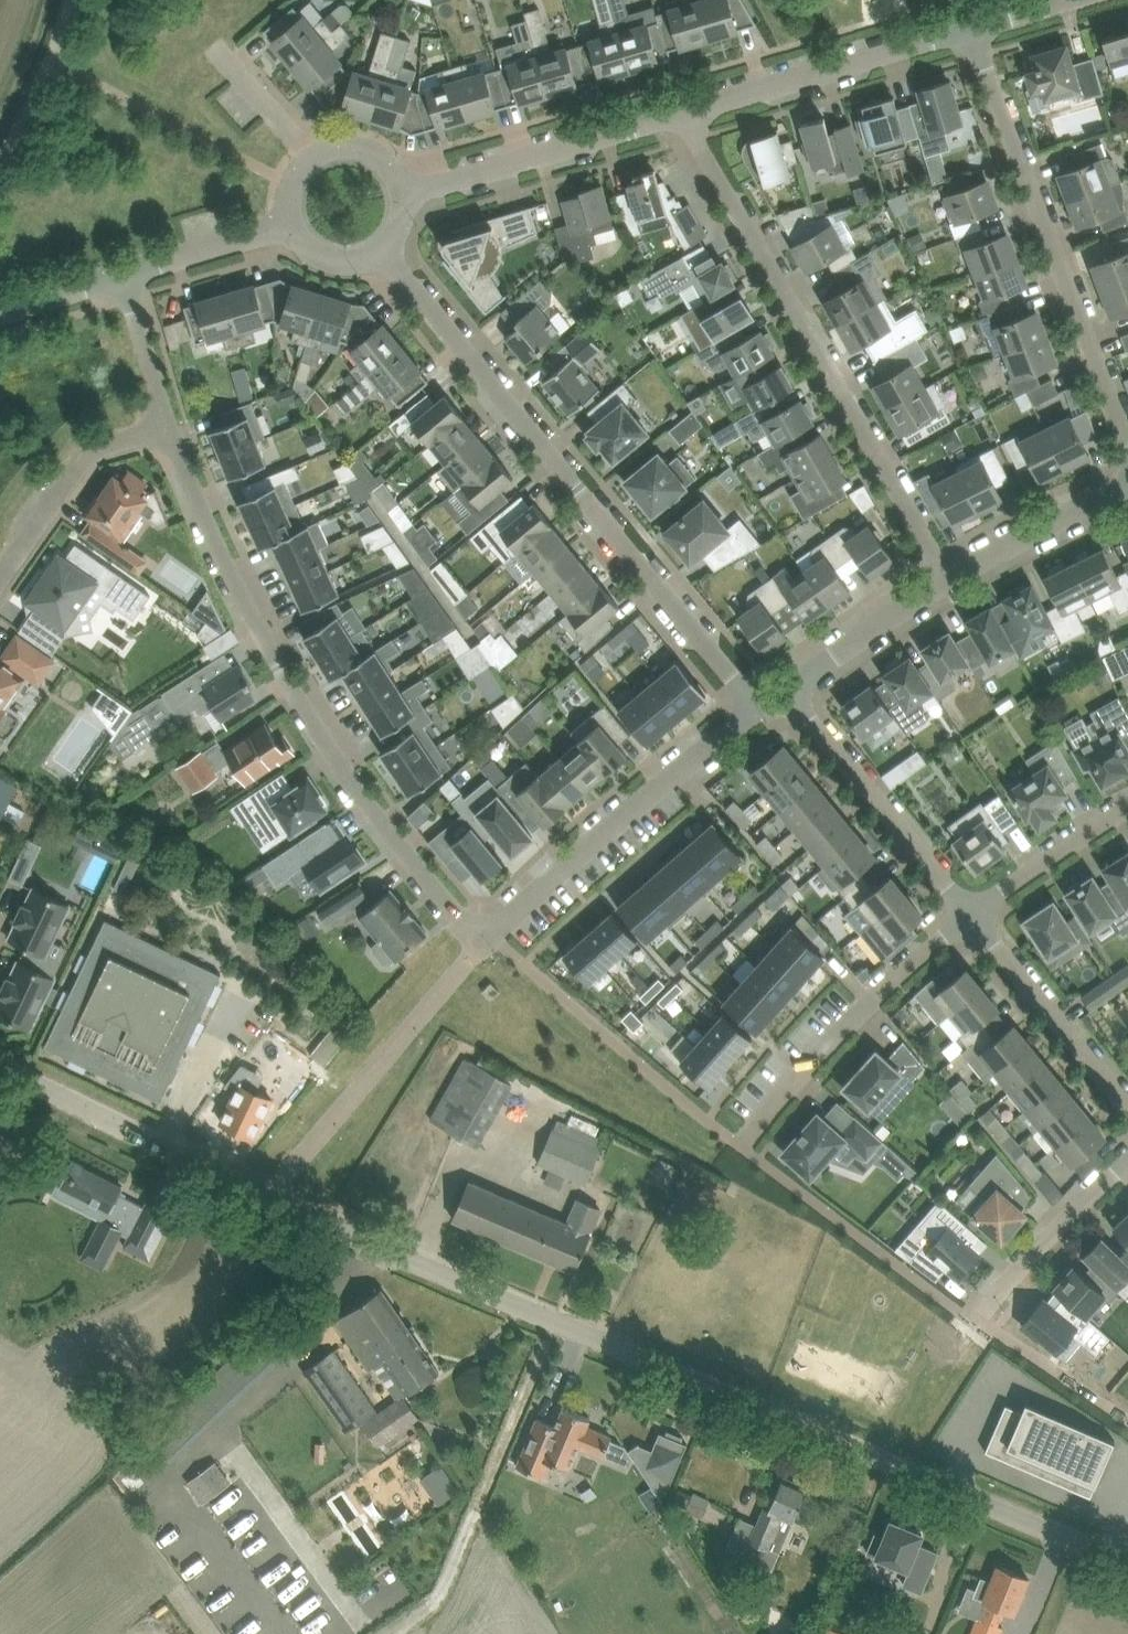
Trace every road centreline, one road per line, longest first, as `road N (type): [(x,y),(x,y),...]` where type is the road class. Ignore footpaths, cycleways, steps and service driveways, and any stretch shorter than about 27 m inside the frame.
road 1 (unclassified): [(0,1064),(351,1231),(1127,1563)]
road 2 (residential): [(490,937),(462,921),(359,793),(274,663),(198,509),(169,428)]
road 3 (residential): [(755,709),(378,253)]
road 4 (residential): [(945,579),(684,113)]
road 5 (residential): [(1127,445),(968,26)]
road 6 (residential): [(490,937),(755,709)]
road 7 (residential): [(742,1147),(854,1016),(968,914)]
road 8 (residential): [(684,113),(968,26)]
road 9 (residential): [(403,195),(684,113)]
road 10 (residential): [(968,914),(787,690)]
road 11 (residential): [(1127,1104),(968,914)]
road 12 (unclassified): [(0,576),(86,454),(169,428)]
road 13 (residential): [(975,1320),(1127,1160)]
road 14 (residential): [(945,579),(1127,488)]
road 15 (residential): [(787,690),(945,579)]
road 16 (residential): [(968,914),(1127,810)]
road 17 (track): [(0,171),(77,0)]
road 18 (residential): [(122,276),(294,224)]
road 19 (residential): [(169,428),(122,276)]
road 20 (residential): [(315,157),(214,47)]
road 21 (residential): [(0,308),(122,276)]

